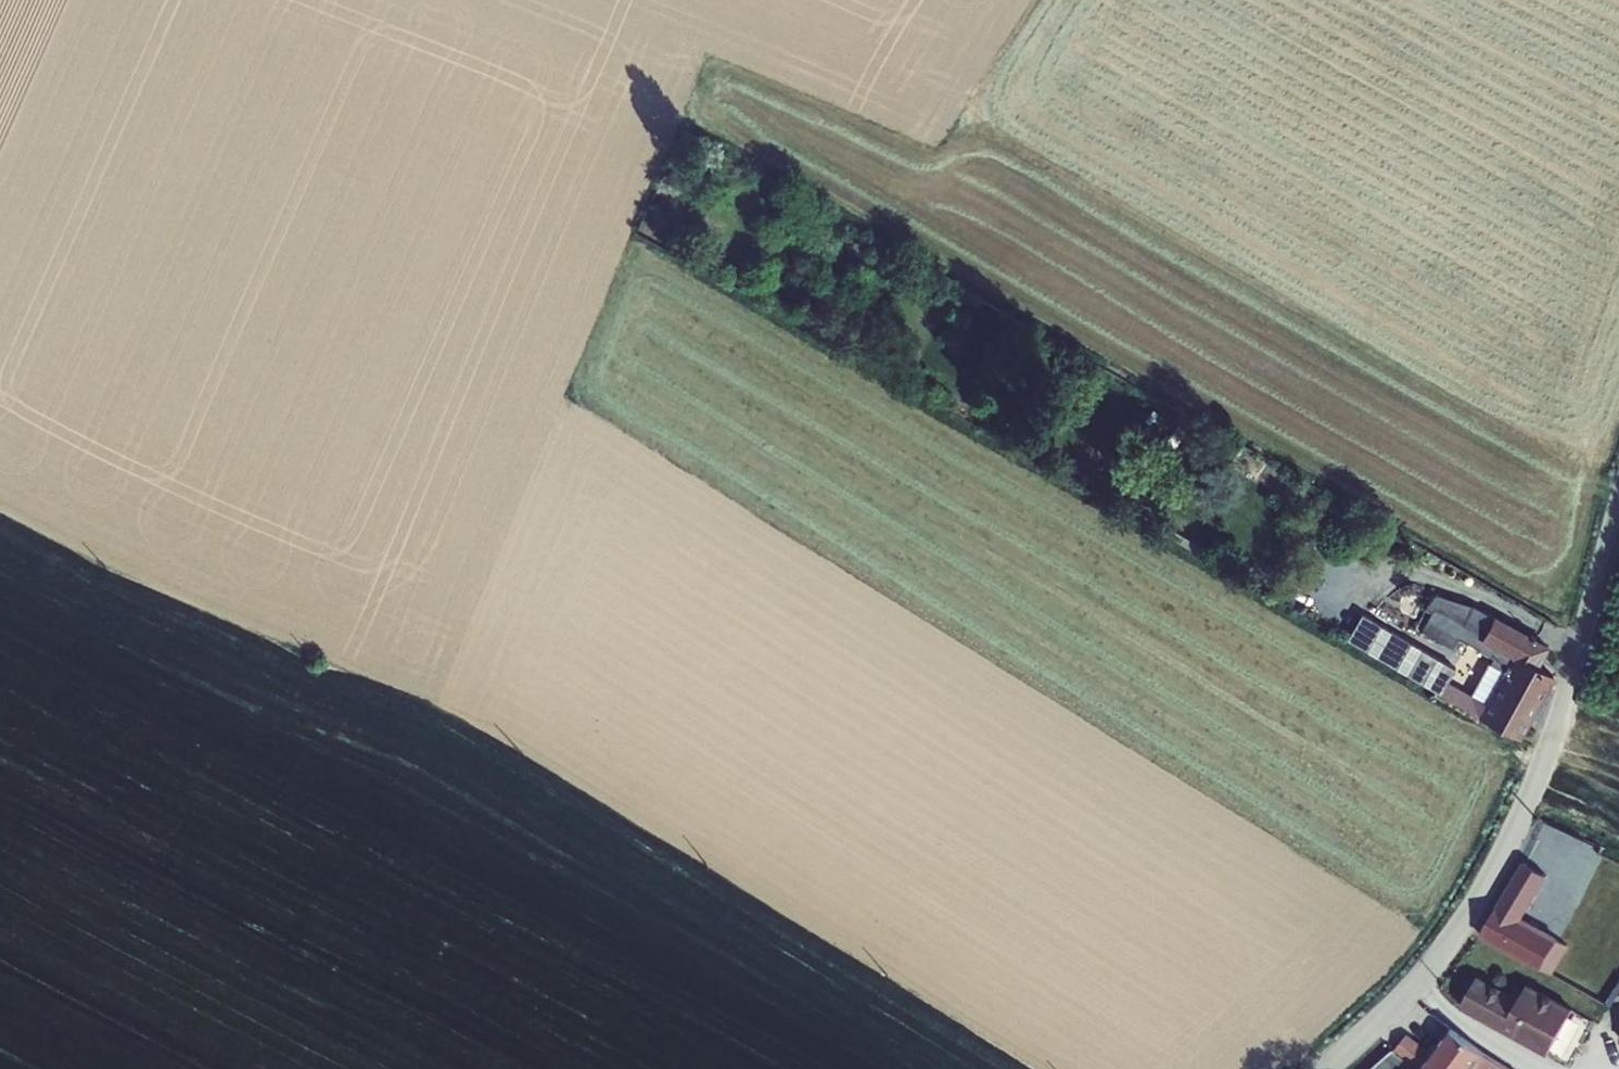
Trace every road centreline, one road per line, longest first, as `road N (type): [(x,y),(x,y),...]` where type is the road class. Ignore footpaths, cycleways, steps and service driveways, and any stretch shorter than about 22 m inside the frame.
road 1 (unclassified): [(1618,530),(1515,829),(1469,921),(1329,1068)]

